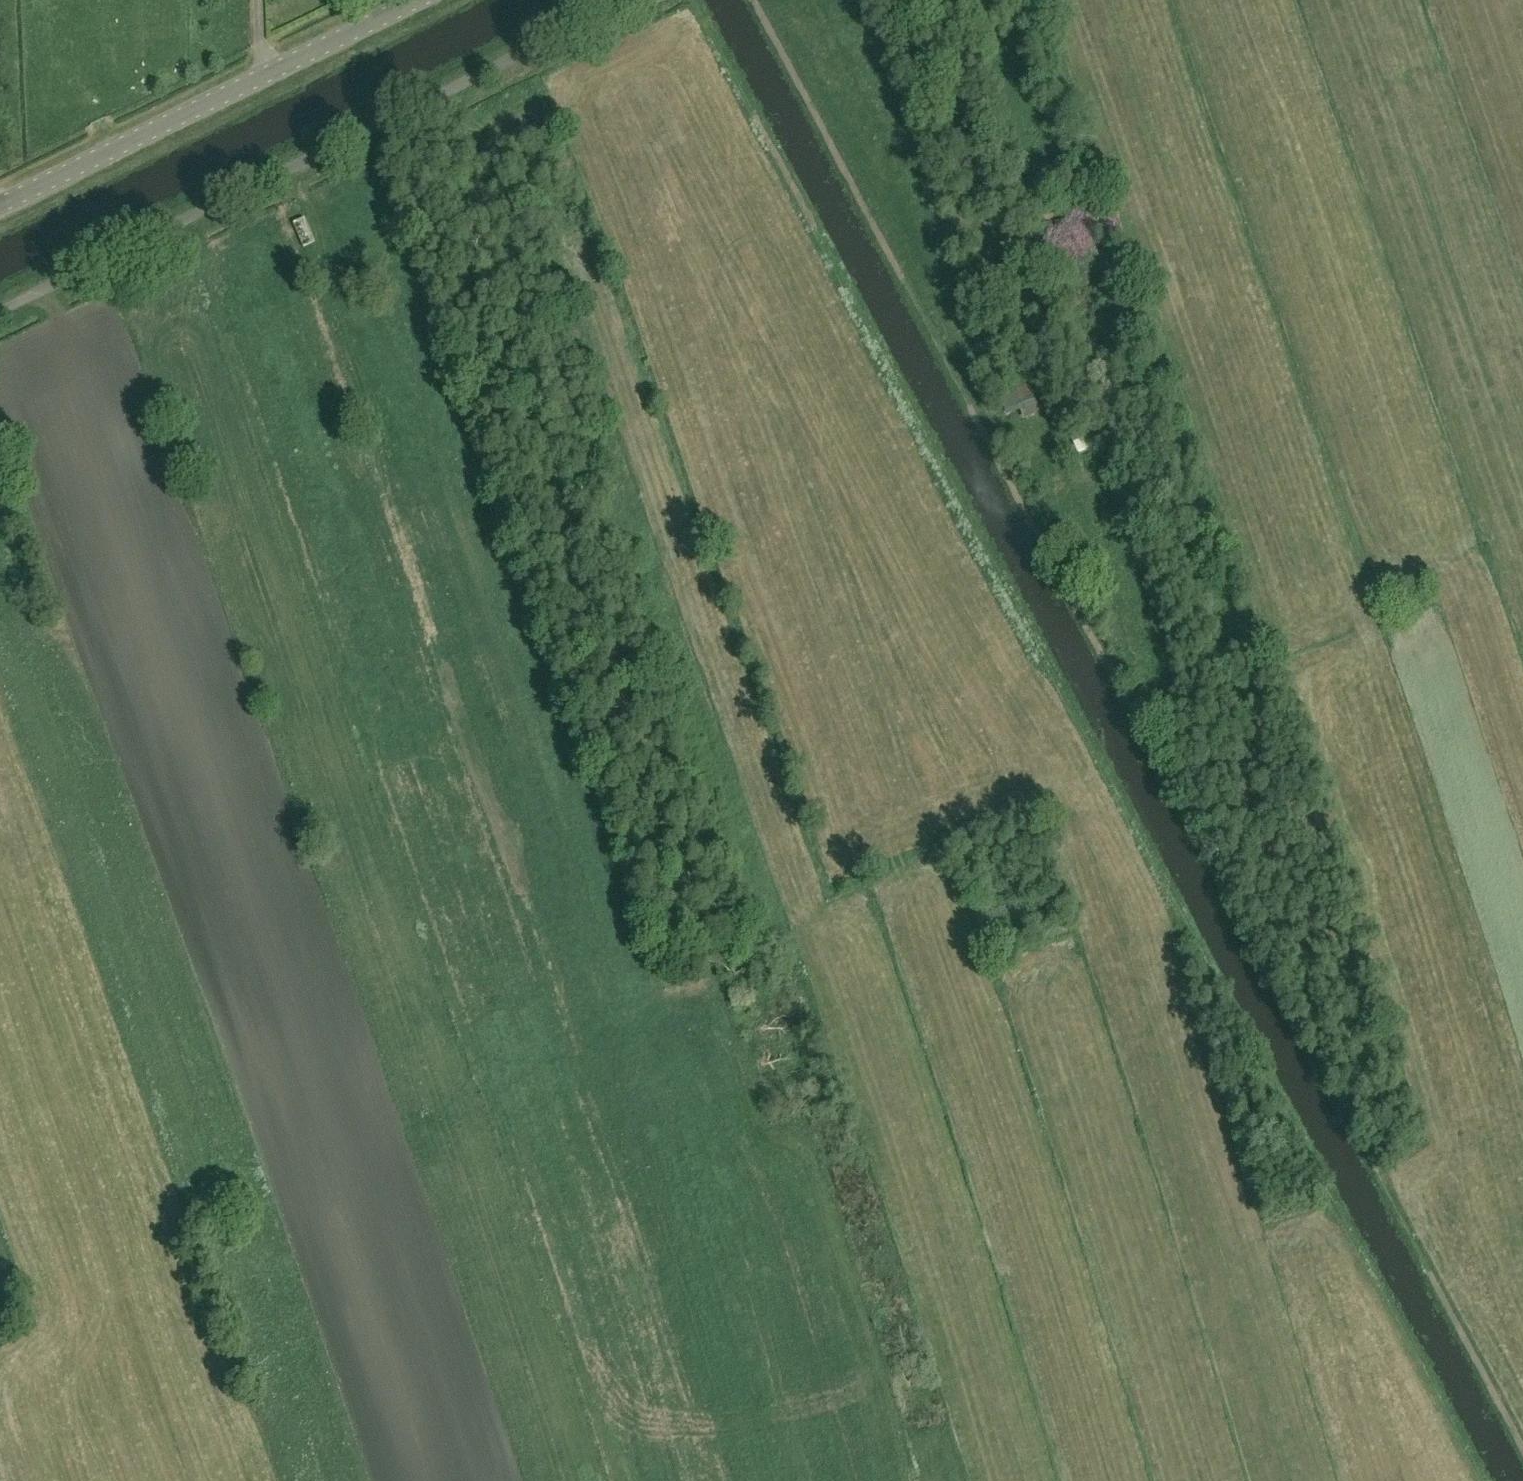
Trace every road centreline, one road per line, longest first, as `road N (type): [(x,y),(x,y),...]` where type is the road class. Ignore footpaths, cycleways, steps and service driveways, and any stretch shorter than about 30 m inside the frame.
road 1 (unclassified): [(0,311),(633,0)]
road 2 (unclassified): [(0,206),(418,0)]

